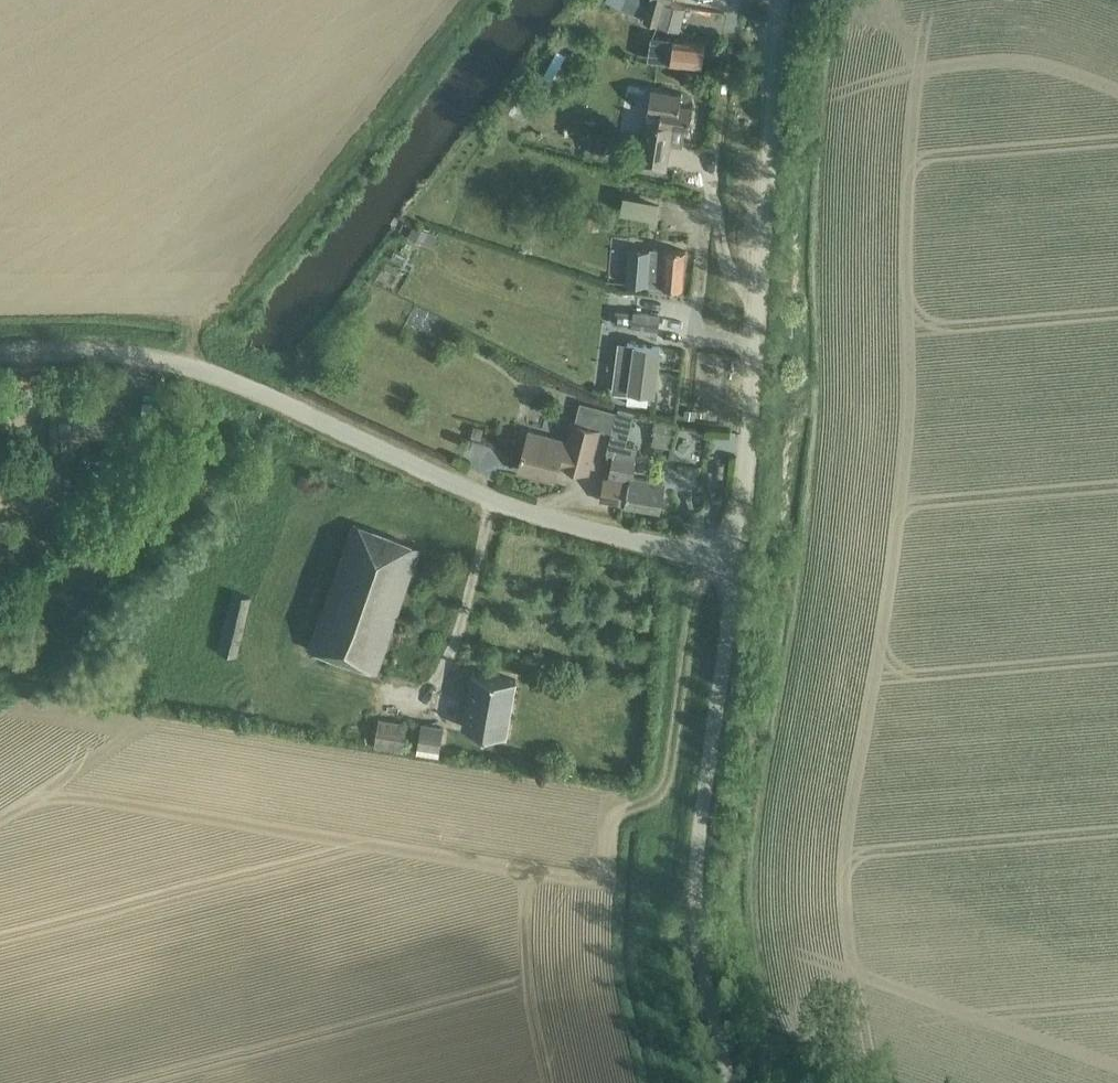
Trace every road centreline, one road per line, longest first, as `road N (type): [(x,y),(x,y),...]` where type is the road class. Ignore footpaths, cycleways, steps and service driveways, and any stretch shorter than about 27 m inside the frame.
road 1 (unclassified): [(735,559),(781,0)]
road 2 (unclassified): [(727,1082),(695,929),(695,873),(735,559)]
road 3 (unclassified): [(0,354),(133,357),(215,374),(494,502)]
road 4 (unclassified): [(494,502),(735,559)]
road 5 (residential): [(494,502),(442,674),(427,697),(389,683)]

